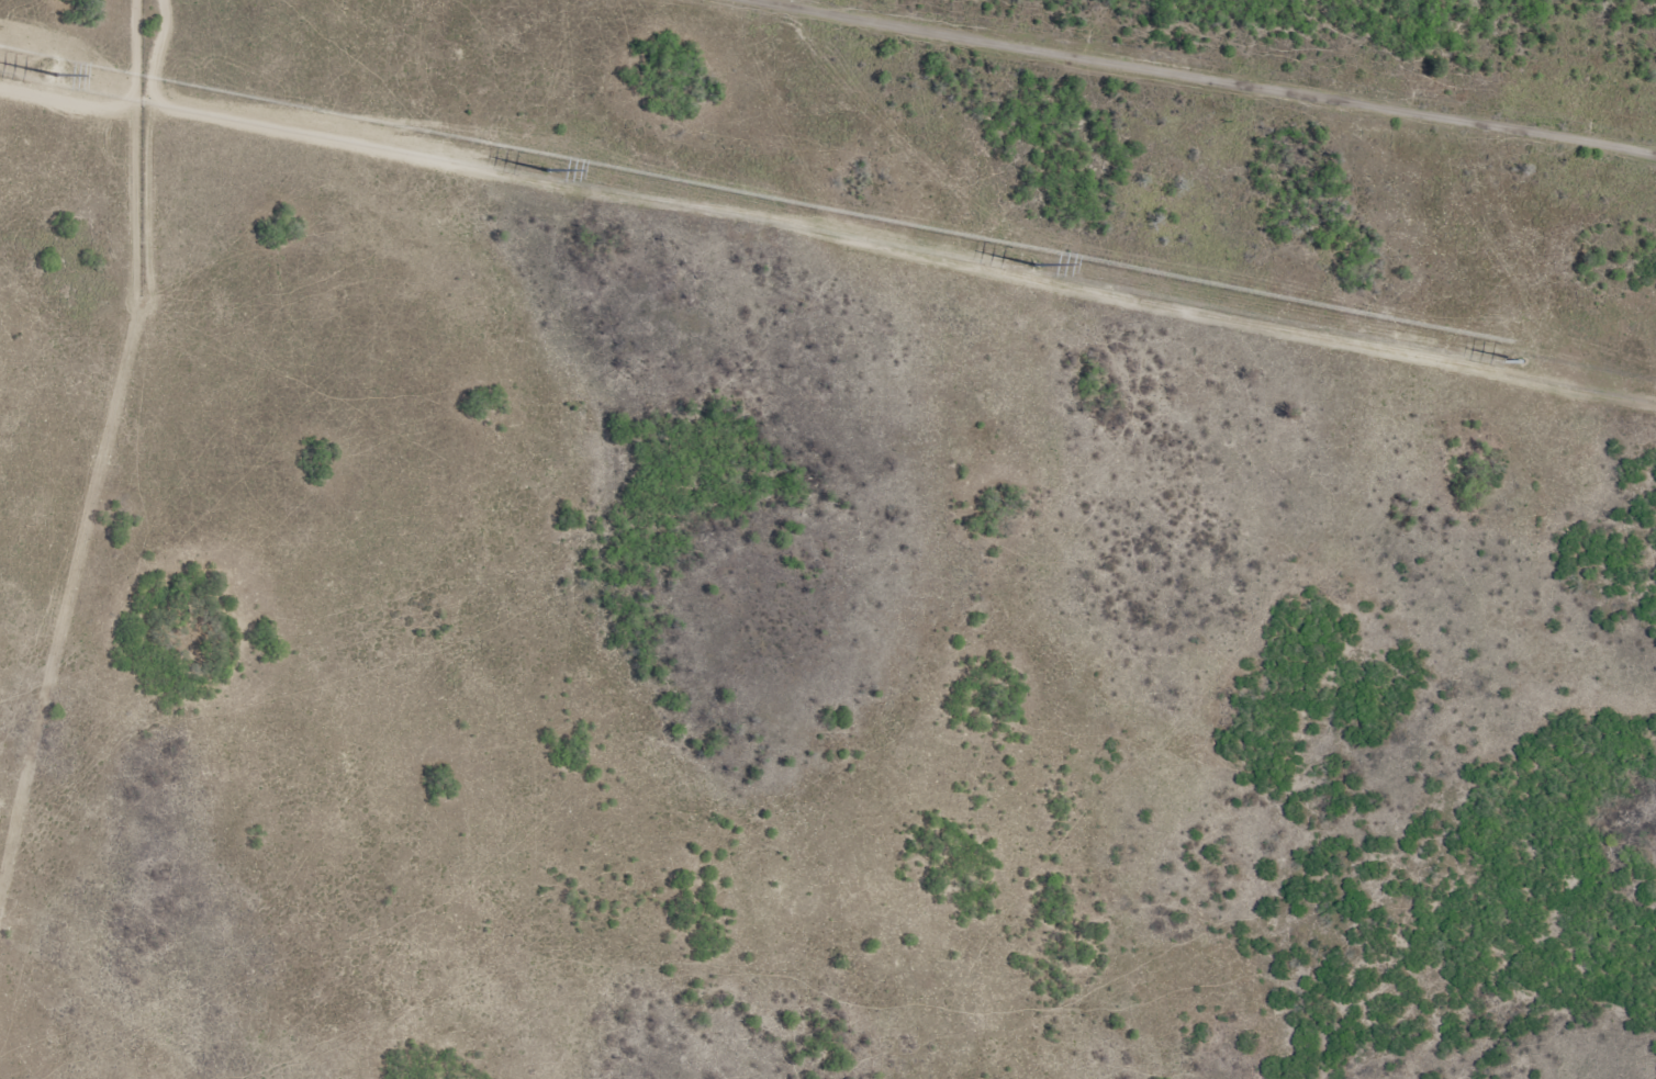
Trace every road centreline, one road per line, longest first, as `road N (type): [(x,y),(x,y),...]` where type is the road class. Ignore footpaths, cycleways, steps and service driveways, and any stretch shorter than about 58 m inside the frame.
road 1 (residential): [(1655,148),(799,0)]

